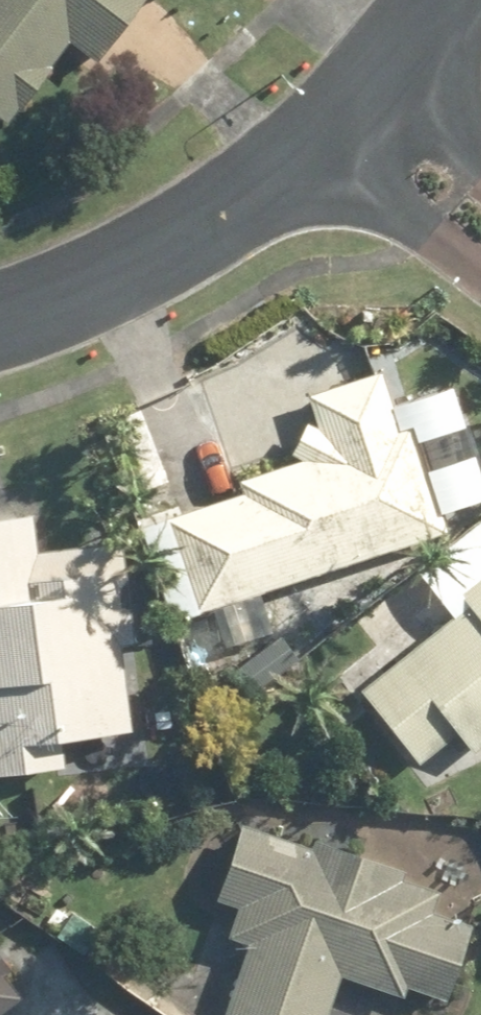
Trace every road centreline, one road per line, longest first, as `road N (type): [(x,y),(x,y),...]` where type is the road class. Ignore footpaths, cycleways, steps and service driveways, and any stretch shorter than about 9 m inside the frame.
road 1 (residential): [(366,122),(159,253),(0,315)]
road 2 (residential): [(366,122),(480,224)]
road 3 (residential): [(456,0),(366,122)]

